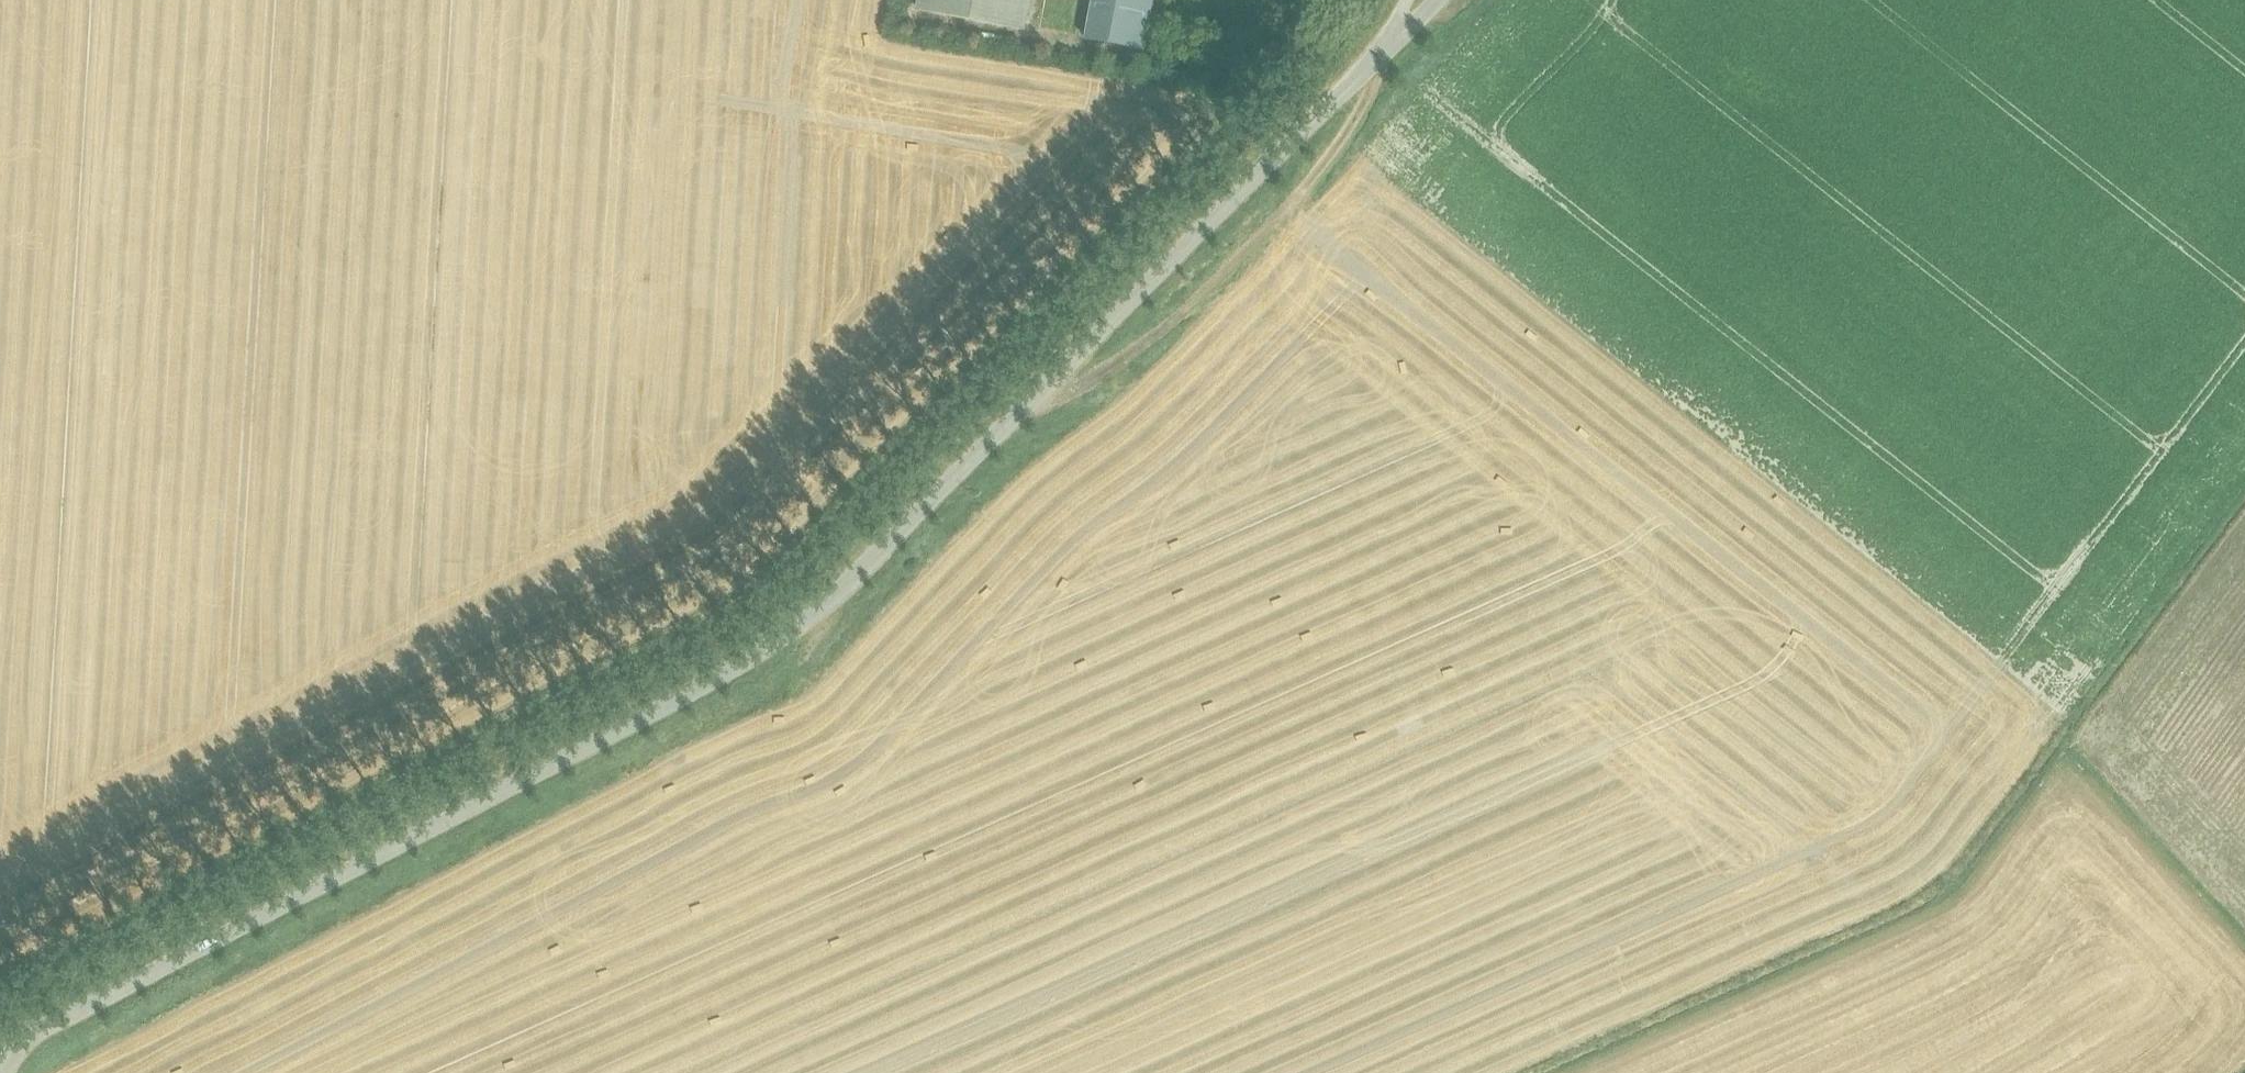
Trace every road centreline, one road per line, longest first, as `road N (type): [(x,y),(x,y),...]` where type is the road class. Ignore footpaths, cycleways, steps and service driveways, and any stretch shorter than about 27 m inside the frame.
road 1 (unclassified): [(0,1052),(748,678),(1434,0)]

